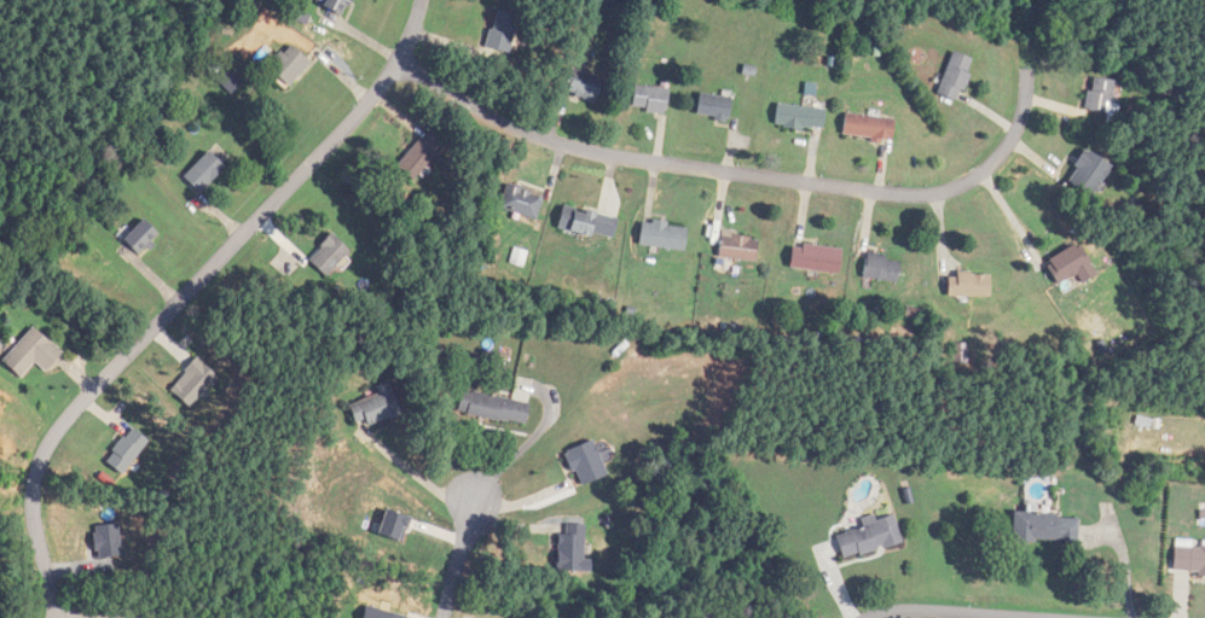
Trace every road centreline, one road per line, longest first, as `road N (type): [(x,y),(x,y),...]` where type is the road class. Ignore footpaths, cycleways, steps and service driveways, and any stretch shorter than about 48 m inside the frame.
road 1 (residential): [(60,617),(34,506),(48,448),(138,342),(358,115),(401,56),(421,0)]
road 2 (residential): [(1009,147),(980,176),(921,194),(676,163),(523,128),(401,56)]
road 3 (residential): [(874,617),(902,611),(1025,617)]
road 4 (residential): [(442,617),(476,497)]

